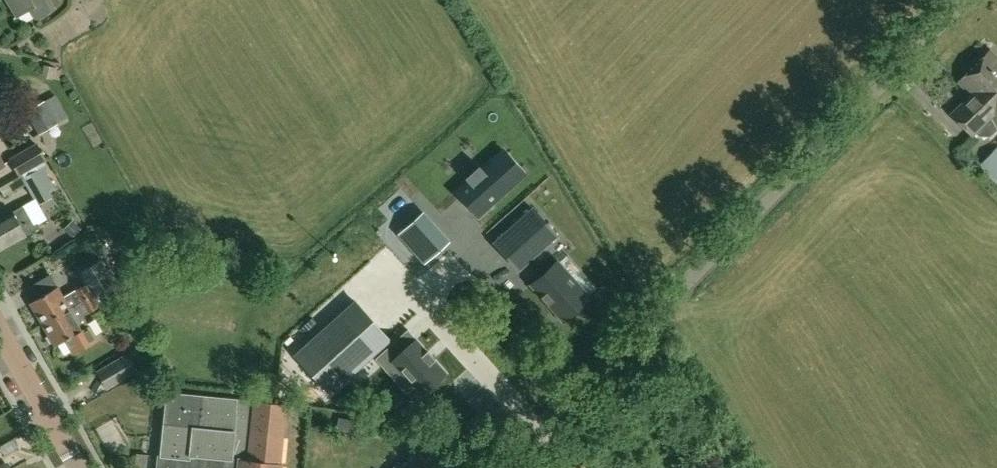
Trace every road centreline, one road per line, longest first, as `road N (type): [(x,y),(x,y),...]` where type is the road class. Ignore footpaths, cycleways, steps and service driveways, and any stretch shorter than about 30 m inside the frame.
road 1 (unclassified): [(522,467),(666,309),(972,0)]
road 2 (tertiary): [(77,467),(0,333)]

